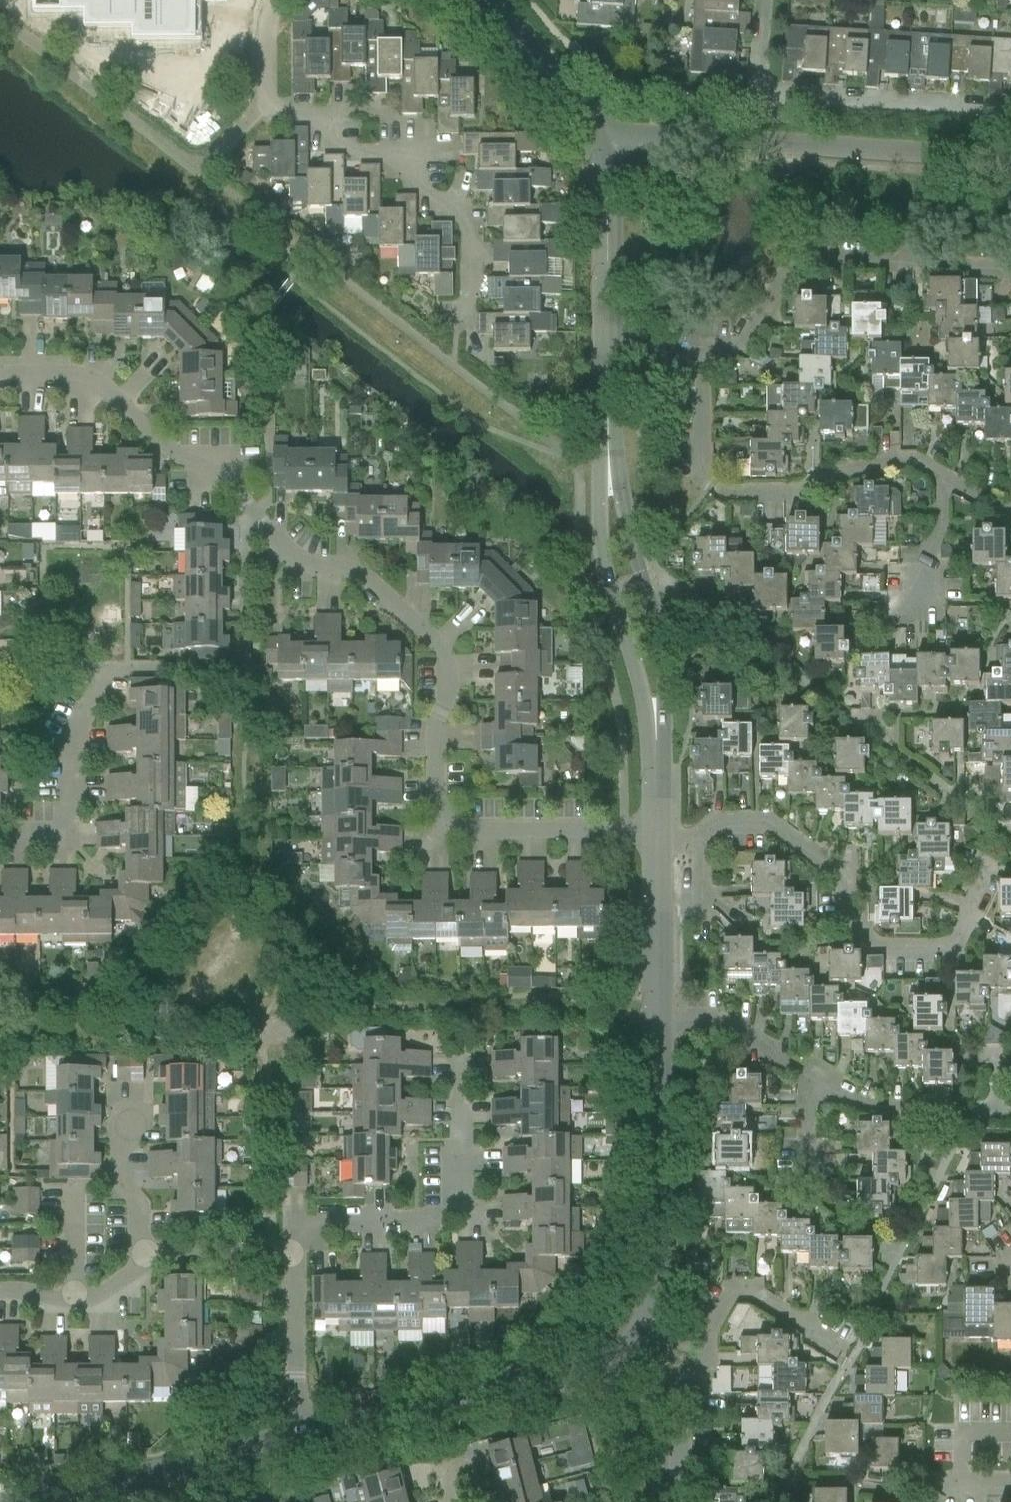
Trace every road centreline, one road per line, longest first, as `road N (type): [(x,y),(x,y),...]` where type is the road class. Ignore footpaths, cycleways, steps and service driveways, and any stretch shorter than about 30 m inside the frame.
road 1 (residential): [(0,373),(77,374),(95,384),(252,513),(307,533),(445,654),(451,687),(430,766),(429,812),(437,825),(457,837),(654,832)]
road 2 (tertiary): [(654,832),(654,699),(604,525),(604,347)]
road 3 (residential): [(273,0),(261,36),(264,95),(458,207),(469,234),(462,315)]
road 4 (unclassified): [(1010,161),(599,142)]
road 5 (residential): [(699,840),(724,822),(756,824),(797,841),(840,873),(849,924),(877,950),(942,950),(956,939),(980,879)]
road 6 (residential): [(707,352),(702,477),(714,484),(742,495),(788,497),(899,458),(937,474)]
road 7 (residential): [(707,352),(748,340),(796,263),(820,257),(986,267),(1010,278)]
road 8 (unclassified): [(1010,108),(760,93),(764,0)]
road 9 (tertiary): [(299,1439),(599,1364),(626,1350)]
road 10 (residential): [(292,1258),(326,1220),(434,1220),(464,1196),(463,1056)]
road 11 (tertiary): [(626,1350),(655,1287),(654,1022)]
road 12 (residential): [(0,840),(62,832),(70,816),(73,736),(107,673)]
road 13 (residential): [(674,1392),(707,1360),(716,1328),(744,1294),(762,1297),(827,1343)]
road 14 (tertiary): [(604,347),(599,142)]
road 15 (tertiary): [(55,1501),(251,1453)]
road 16 (tertiary): [(654,1022),(654,832)]
road 17 (tertiary): [(599,142),(474,0)]
road 18 (residential): [(299,1439),(292,1258)]
road 19 (residential): [(805,1074),(716,1023),(654,1022)]
road 20 (residential): [(142,1262),(138,1209),(118,1183),(117,1108)]
road 21 (residential): [(292,1258),(159,1255),(142,1262)]
road 22 (residential): [(937,474),(941,533),(905,614)]

